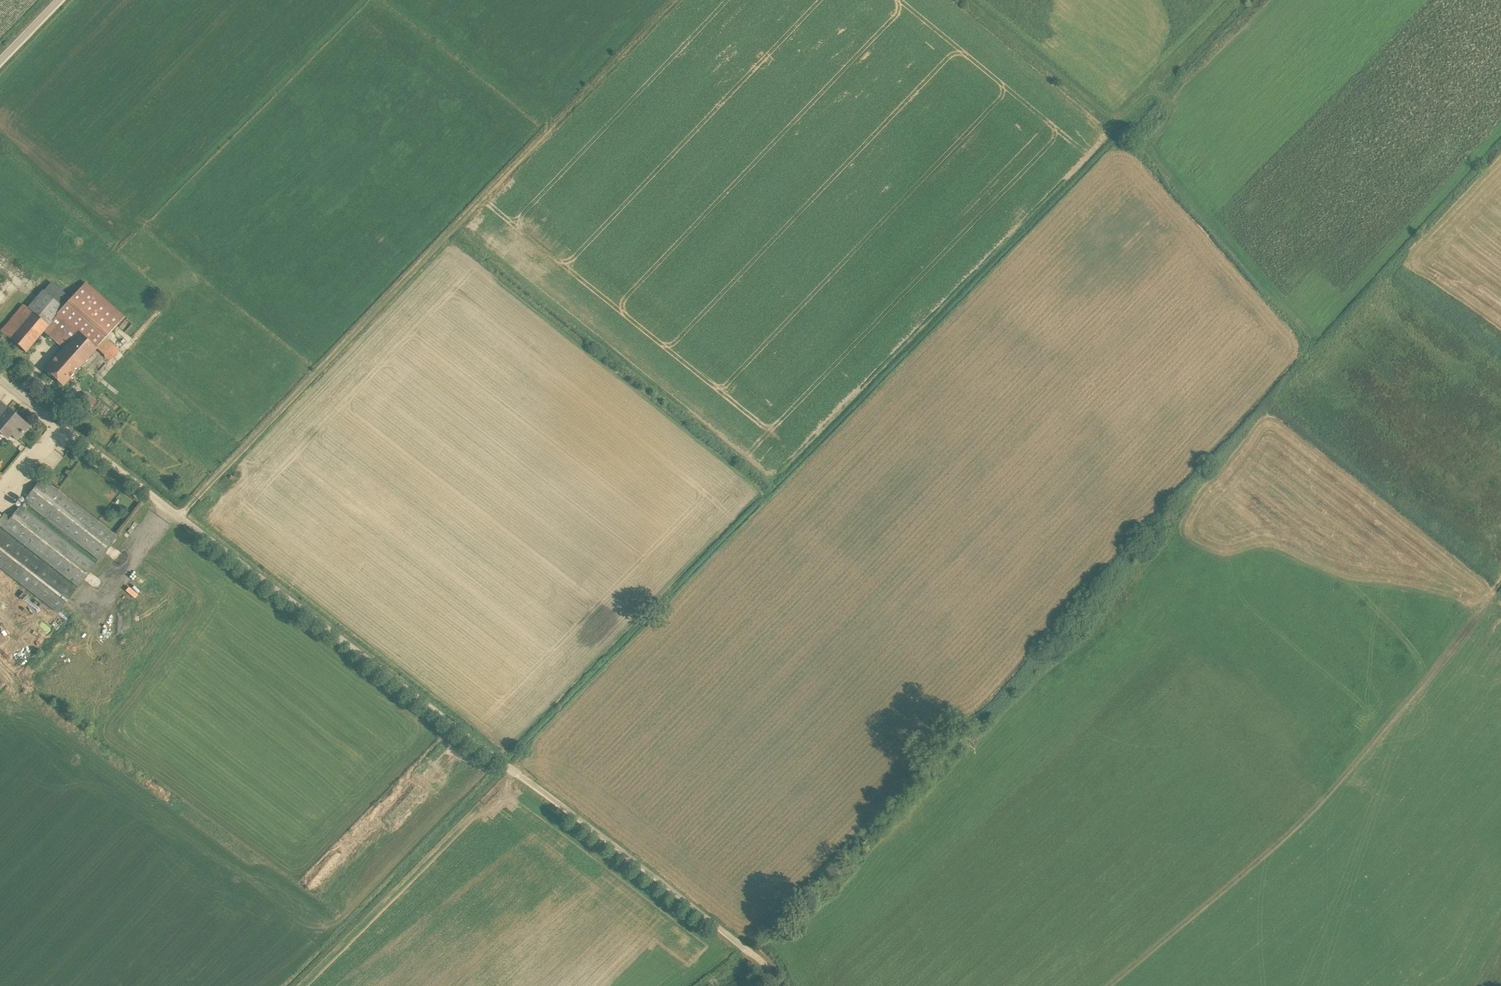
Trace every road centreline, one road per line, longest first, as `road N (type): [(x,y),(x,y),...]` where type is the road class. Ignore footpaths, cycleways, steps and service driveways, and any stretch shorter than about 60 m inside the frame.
road 1 (unclassified): [(749,952),(0,381)]
road 2 (track): [(1118,124),(964,0)]

